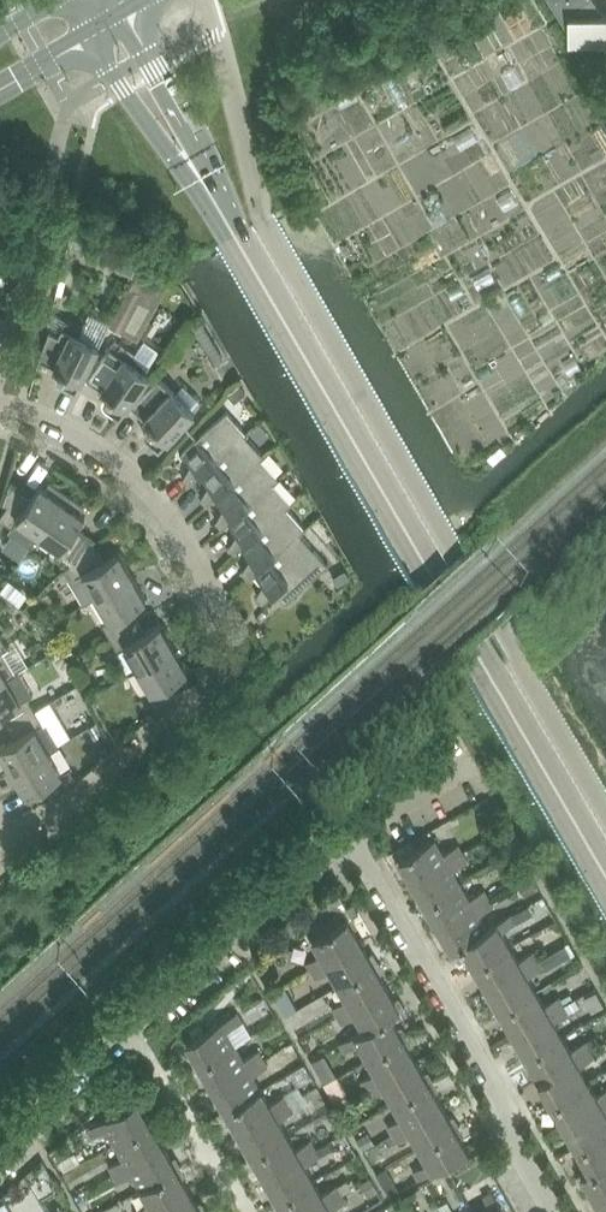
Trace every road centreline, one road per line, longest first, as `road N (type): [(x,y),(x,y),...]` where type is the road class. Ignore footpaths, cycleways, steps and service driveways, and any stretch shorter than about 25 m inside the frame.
road 1 (tertiary): [(605,875),(104,21)]
road 2 (residential): [(0,822),(25,837),(48,832),(242,652),(234,623),(157,498),(92,442),(0,403)]
road 3 (residential): [(0,1136),(233,924),(321,848),(348,836)]
road 4 (residential): [(348,836),(555,1211)]
road 5 (residential): [(348,836),(465,768)]
road 6 (tertiary): [(0,82),(104,21)]

